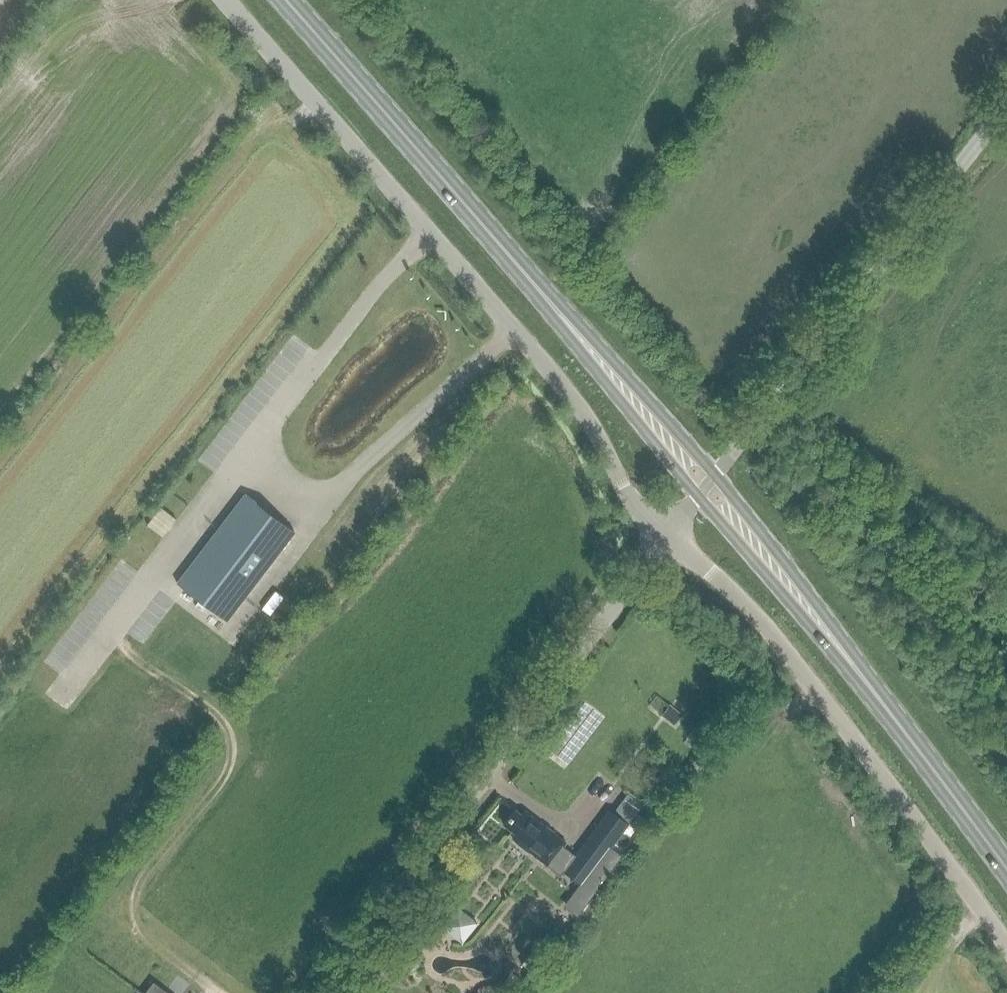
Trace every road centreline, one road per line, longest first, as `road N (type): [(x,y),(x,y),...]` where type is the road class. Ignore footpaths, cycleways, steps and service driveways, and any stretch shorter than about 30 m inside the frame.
road 1 (unclassified): [(664,537),(624,494),(578,407),(223,0)]
road 2 (unclassified): [(334,992),(491,789),(664,537)]
road 3 (unclassified): [(1006,949),(753,611),(664,537)]
road 4 (unclassified): [(716,478),(1006,109)]
road 5 (primary): [(551,303),(285,0)]
road 6 (primary): [(1006,872),(852,665)]
road 7 (primary): [(551,303),(560,326),(699,498)]
road 8 (primary): [(716,478),(573,315),(551,303)]
road 9 (primary): [(852,665),(849,647),(716,478)]
road 10 (primary): [(699,498),(835,658),(852,665)]

